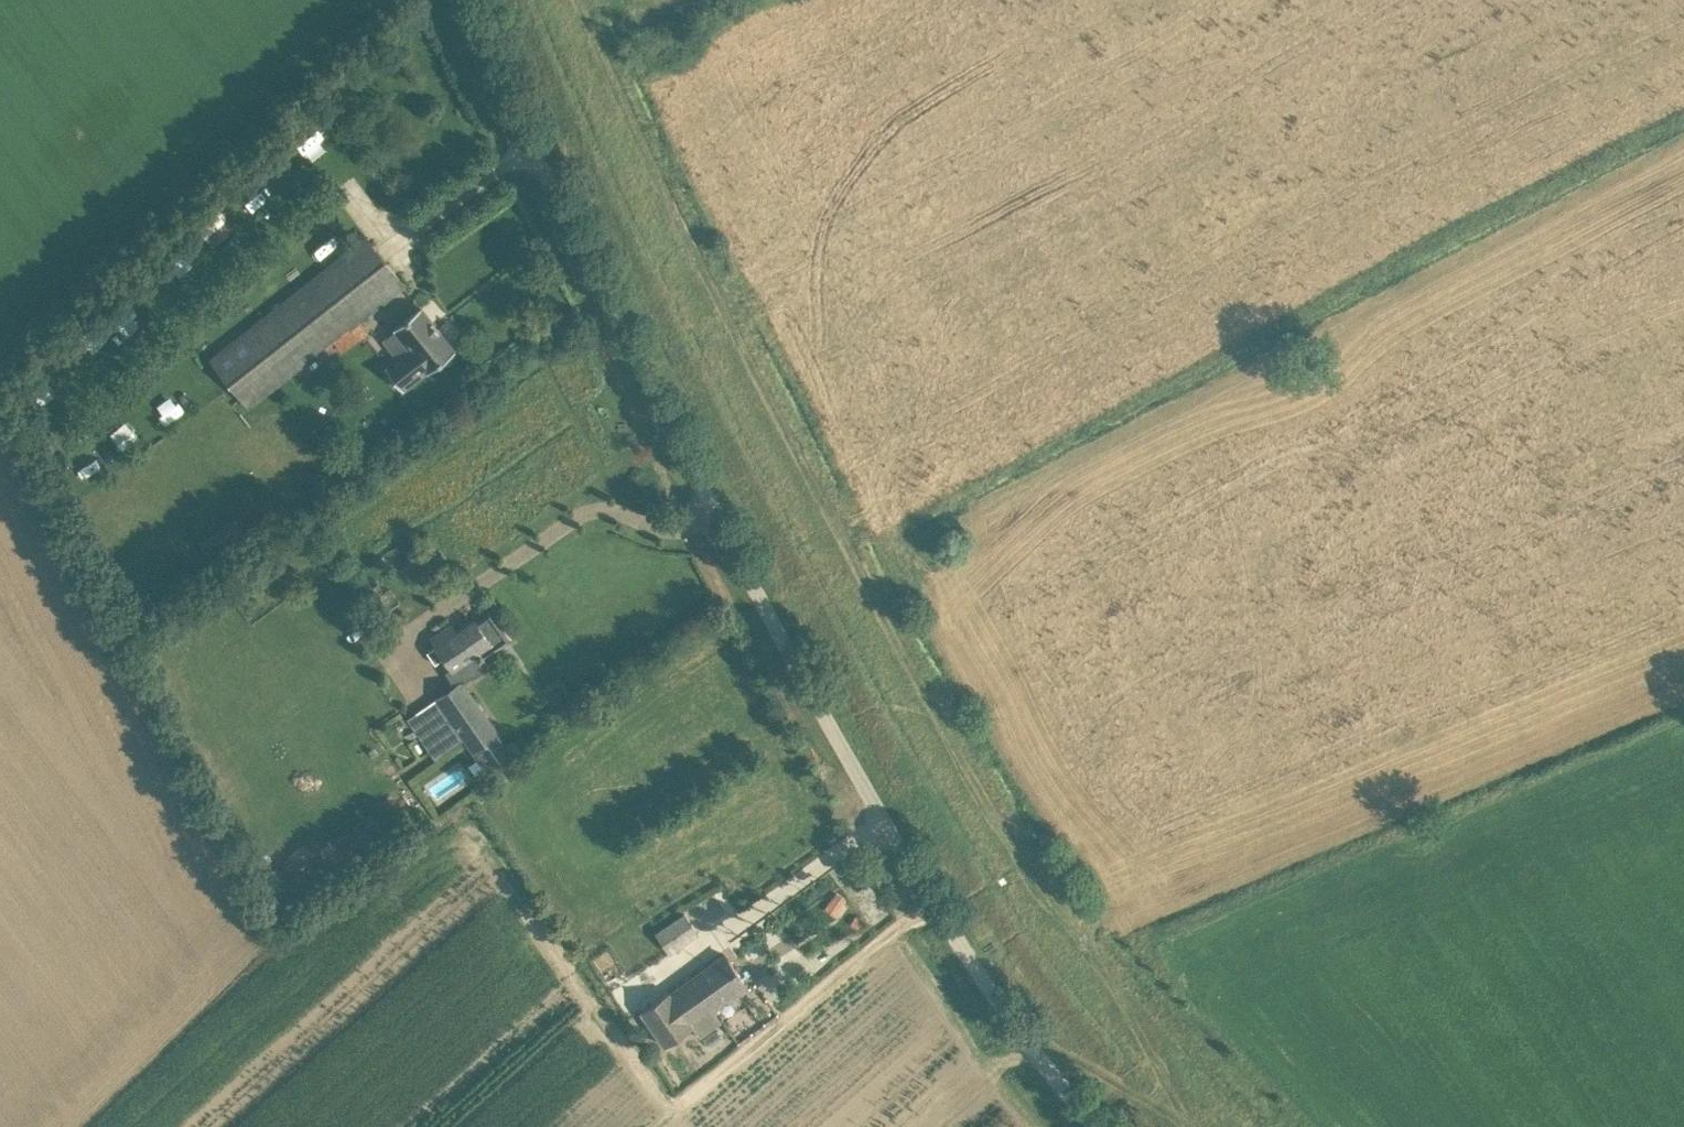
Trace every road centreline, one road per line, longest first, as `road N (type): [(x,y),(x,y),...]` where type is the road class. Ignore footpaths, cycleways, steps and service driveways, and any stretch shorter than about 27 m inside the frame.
road 1 (unclassified): [(1098,1126),(1030,1043),(859,776),(460,0)]
road 2 (track): [(757,298),(718,296),(580,0)]
road 3 (track): [(1194,1126),(1096,952),(1089,931),(1100,898)]
road 4 (track): [(1181,1126),(1062,1050),(1030,1043)]

